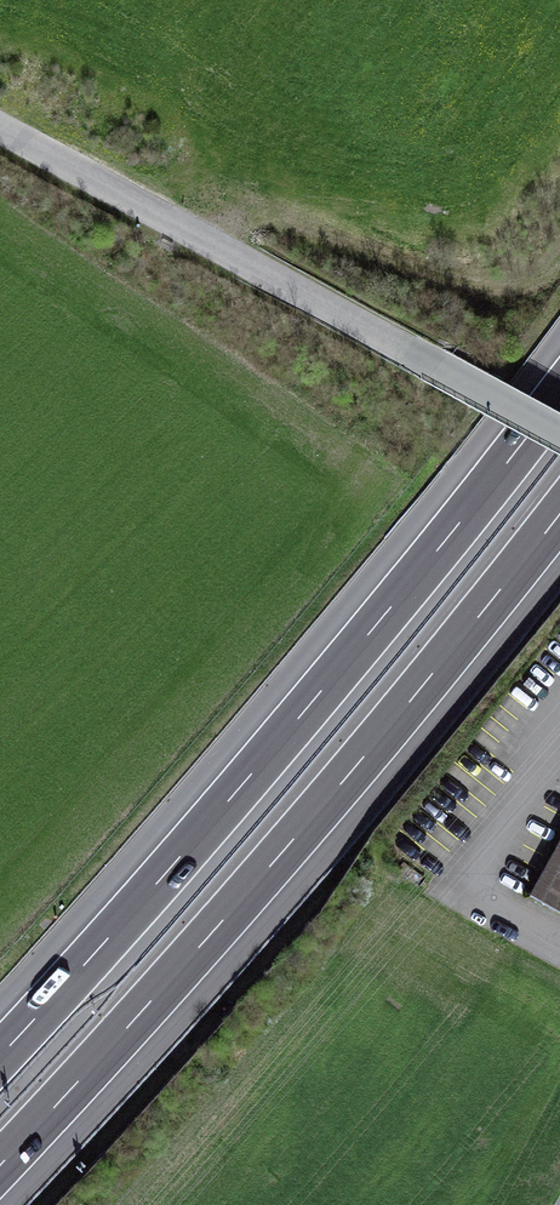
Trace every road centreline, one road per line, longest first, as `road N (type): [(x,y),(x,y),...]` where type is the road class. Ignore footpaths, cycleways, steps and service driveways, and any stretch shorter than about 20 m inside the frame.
road 1 (motorway): [(559,393),(249,774),(0,1050)]
road 2 (motorway): [(0,1184),(453,669),(559,528)]
road 3 (unclassified): [(559,949),(477,906),(559,769)]

